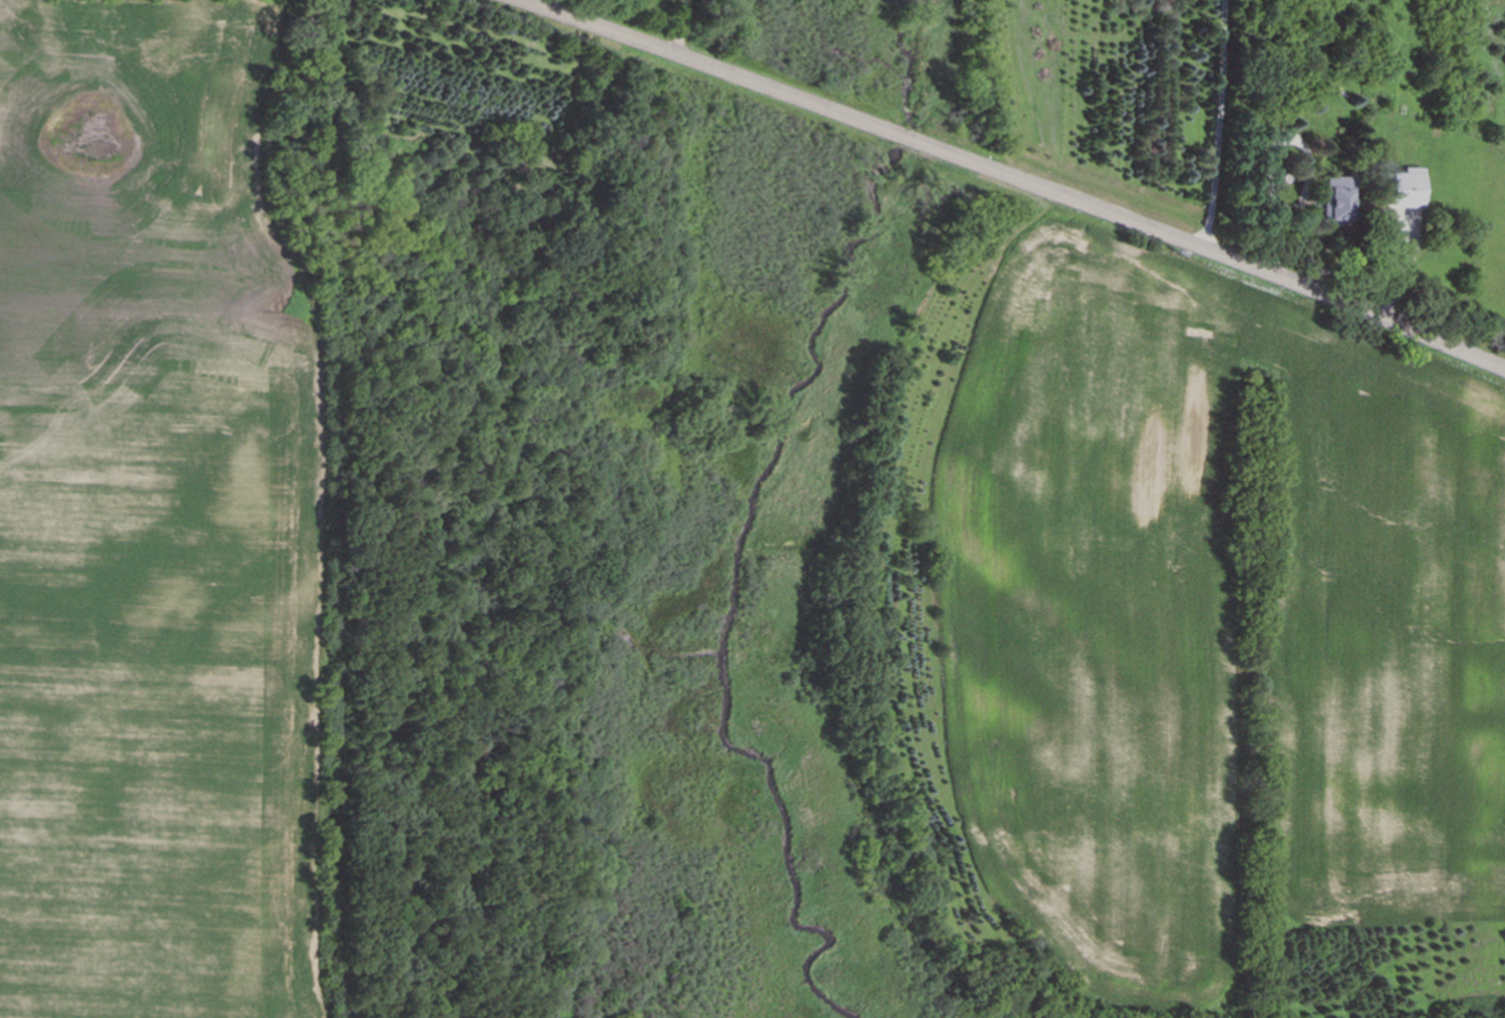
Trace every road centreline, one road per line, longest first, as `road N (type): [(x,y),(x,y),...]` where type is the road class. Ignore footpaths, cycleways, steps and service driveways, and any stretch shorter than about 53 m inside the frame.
road 1 (residential): [(523,0),(780,90),(1504,371)]

